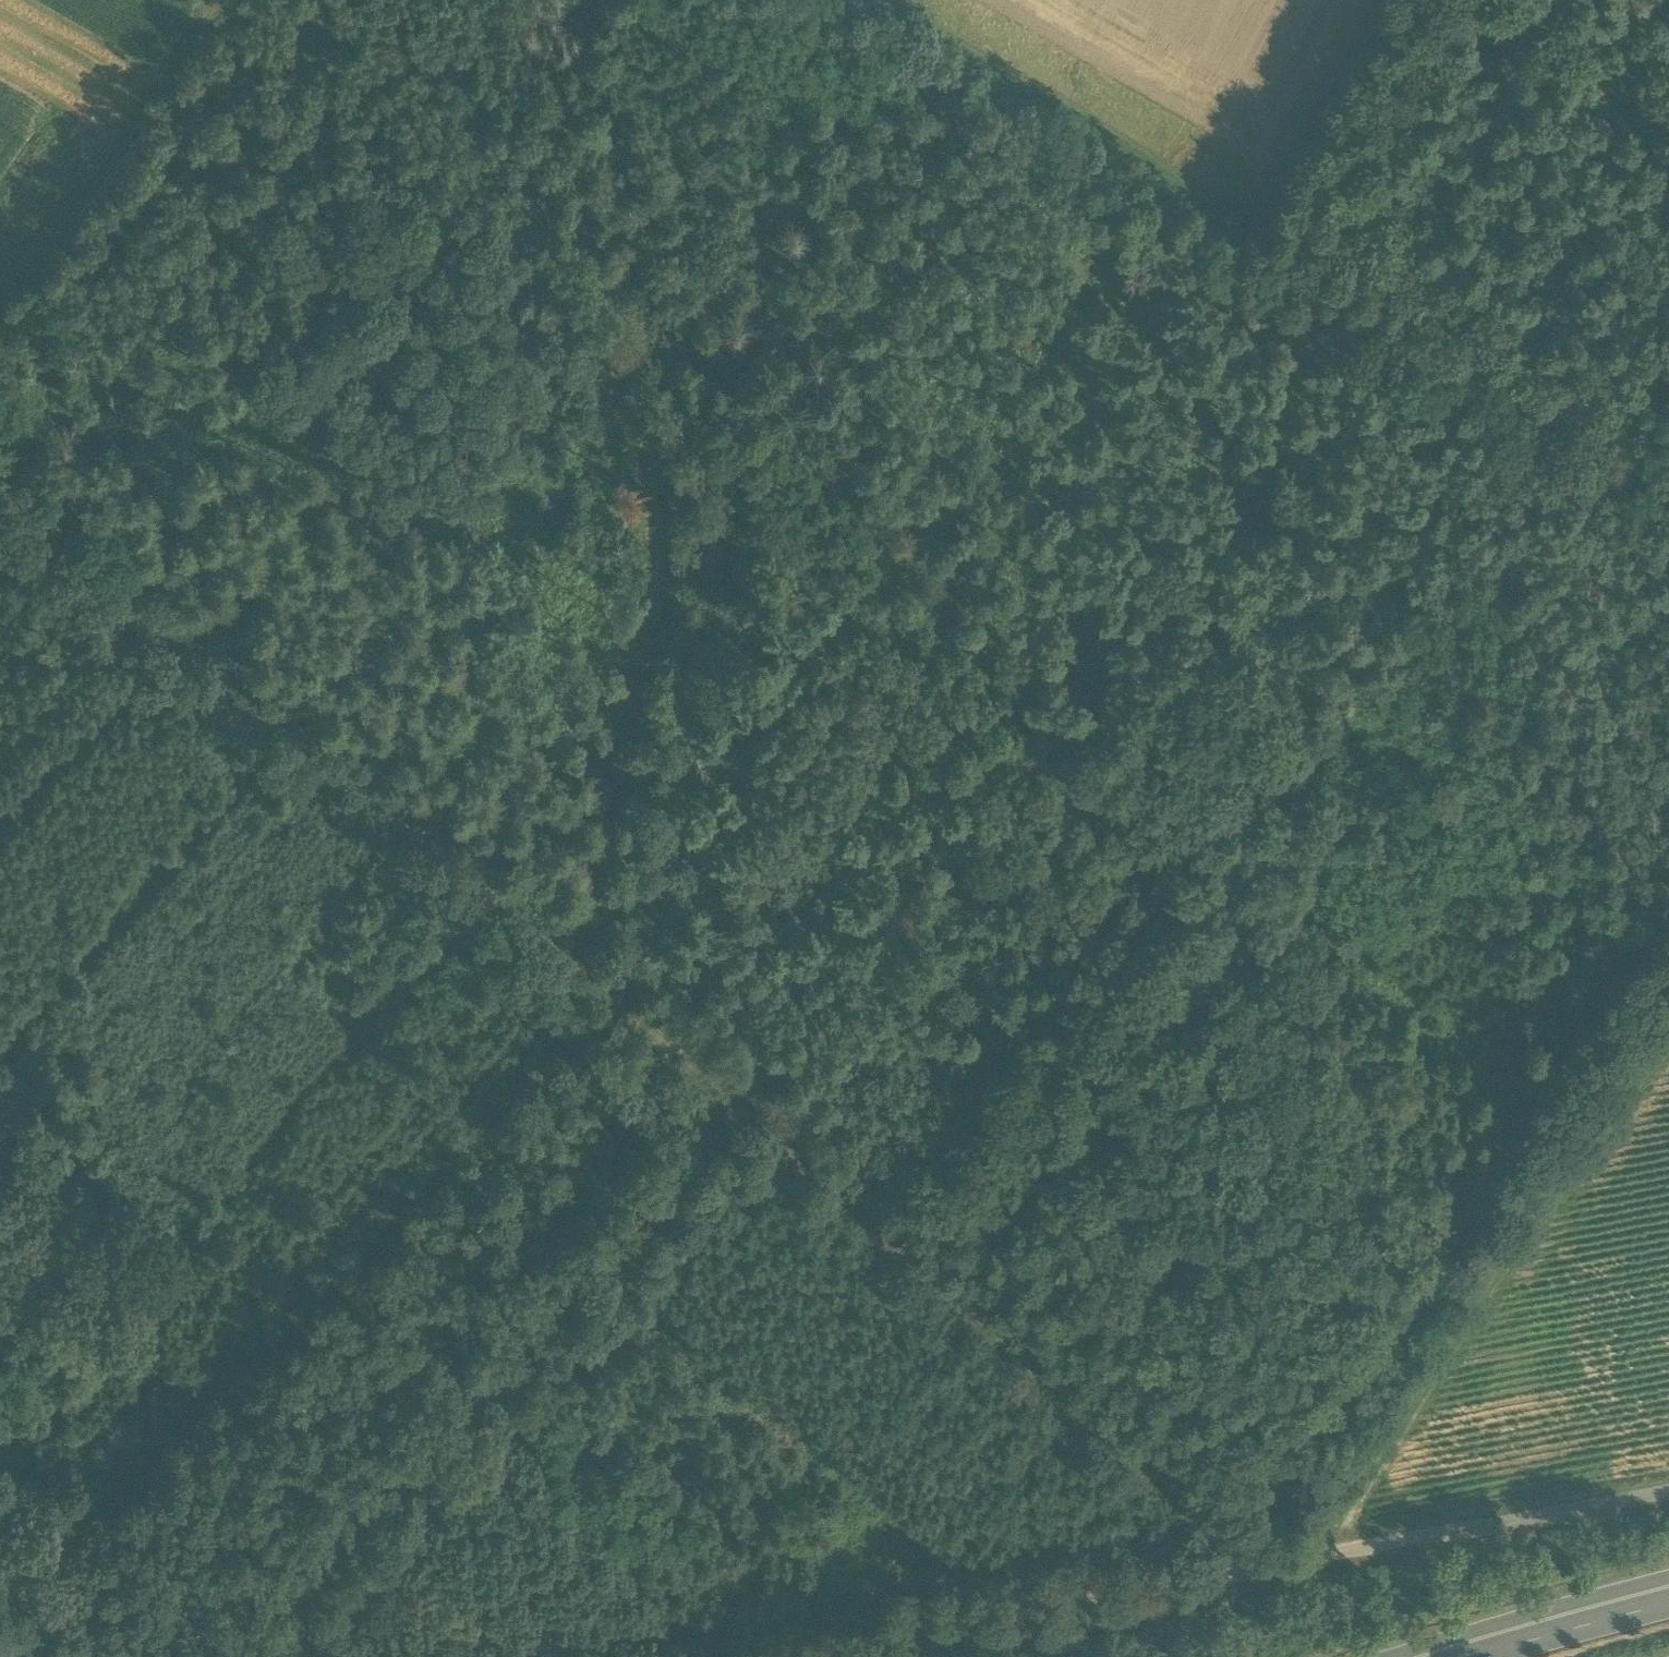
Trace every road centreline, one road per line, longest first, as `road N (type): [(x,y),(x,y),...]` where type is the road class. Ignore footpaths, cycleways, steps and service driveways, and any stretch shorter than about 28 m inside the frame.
road 1 (track): [(229,0),(375,77),(564,249),(646,467),(654,516),(651,597),(568,959)]
road 2 (track): [(745,1114),(745,1098),(1402,317)]
road 3 (track): [(0,476),(745,1114)]
road 4 (track): [(795,1656),(1668,1495)]
road 5 (track): [(854,0),(1262,234),(1387,0)]
road 6 (track): [(1668,1001),(1291,1524),(1295,1565)]
road 7 (track): [(1243,1575),(1227,1540),(745,1114)]
road 8 (track): [(0,302),(213,14),(199,0)]
road 9 (track): [(1402,317),(1603,435)]
road 10 (trunk): [(1668,1594),(1448,1656)]
road 11 (track): [(1262,234),(1402,317)]

